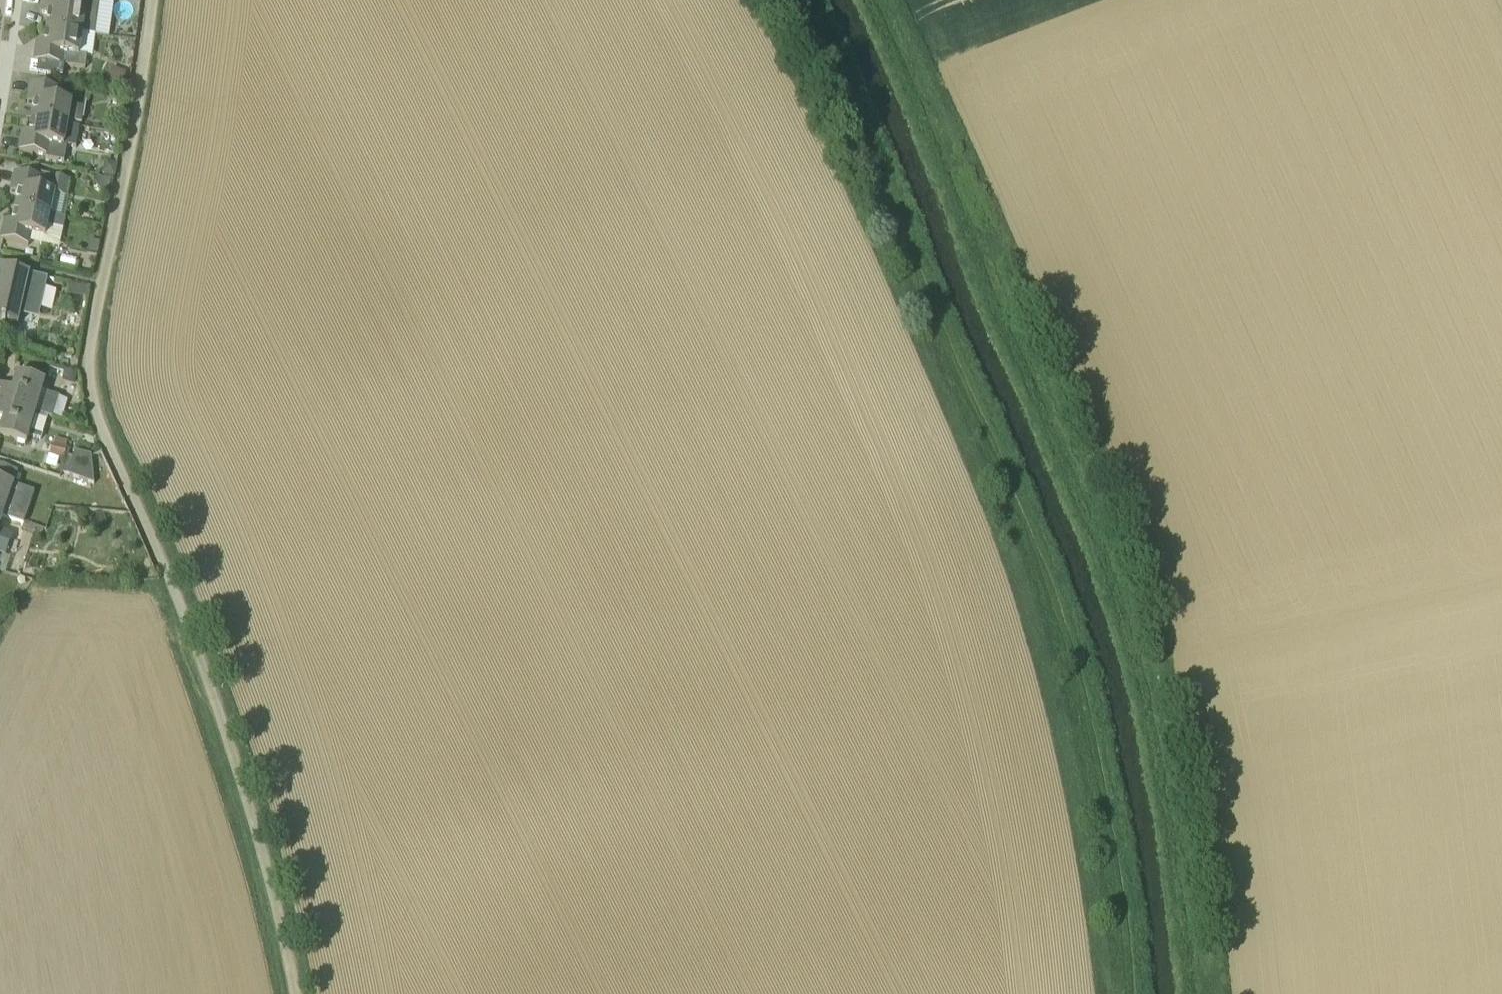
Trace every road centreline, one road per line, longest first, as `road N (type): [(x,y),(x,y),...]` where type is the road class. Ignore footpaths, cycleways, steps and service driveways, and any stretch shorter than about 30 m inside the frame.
road 1 (unclassified): [(286,993),(201,695),(90,420),(84,384),(150,0)]

